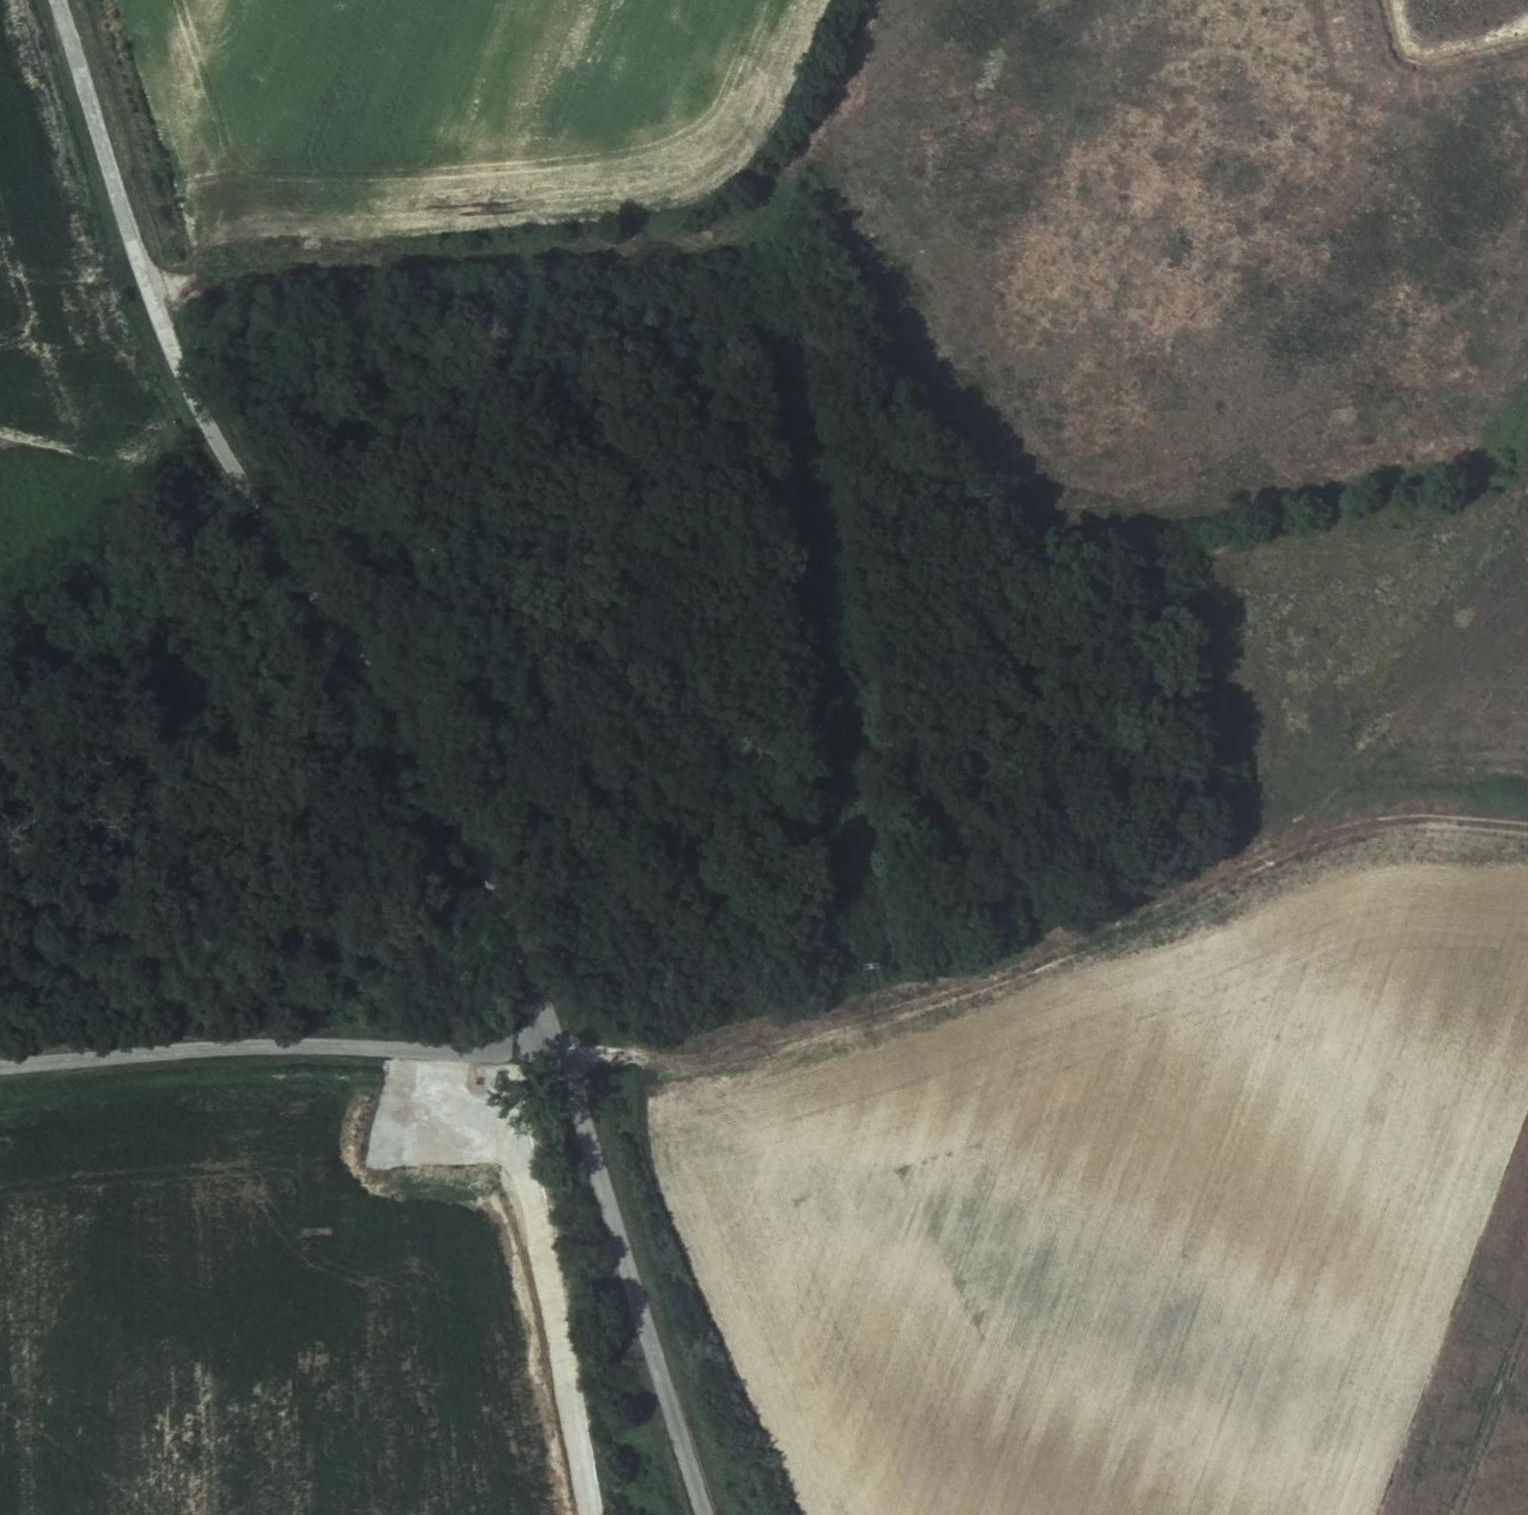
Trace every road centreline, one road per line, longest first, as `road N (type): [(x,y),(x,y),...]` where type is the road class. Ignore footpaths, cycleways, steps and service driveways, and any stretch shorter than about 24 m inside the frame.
road 1 (unclassified): [(561,1060),(553,1030),(225,458),(144,288),(56,0)]
road 2 (track): [(1527,776),(1405,765),(1122,867),(913,967),(553,1030)]
road 3 (track): [(144,288),(688,242),(753,208),(816,137),(873,0)]
road 4 (unclassified): [(561,1060),(284,1038),(0,1061)]
road 5 (unclassified): [(704,1514),(561,1060)]

